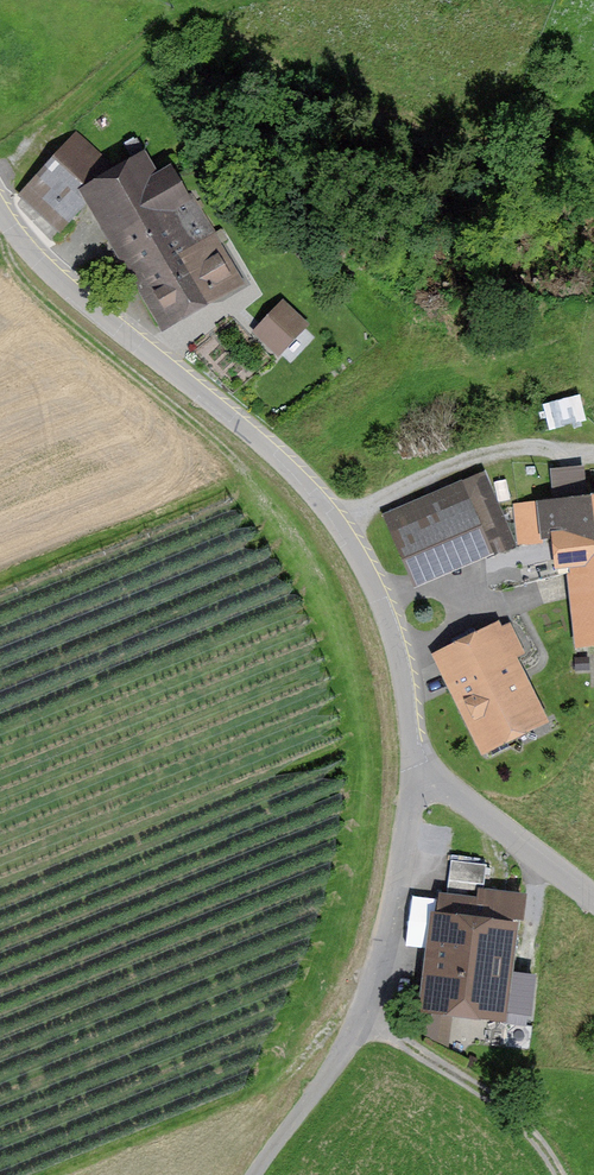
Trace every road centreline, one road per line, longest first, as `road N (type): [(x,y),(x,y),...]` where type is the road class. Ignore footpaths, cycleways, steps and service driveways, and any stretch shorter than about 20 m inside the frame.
road 1 (unclassified): [(0,162),(56,245),(295,466),(349,537),(410,661),(422,746)]
road 2 (unclassified): [(422,746),(381,965),(263,1174)]
road 3 (track): [(365,995),(479,1067),(563,1174)]
road 4 (unclassified): [(422,746),(593,890)]

